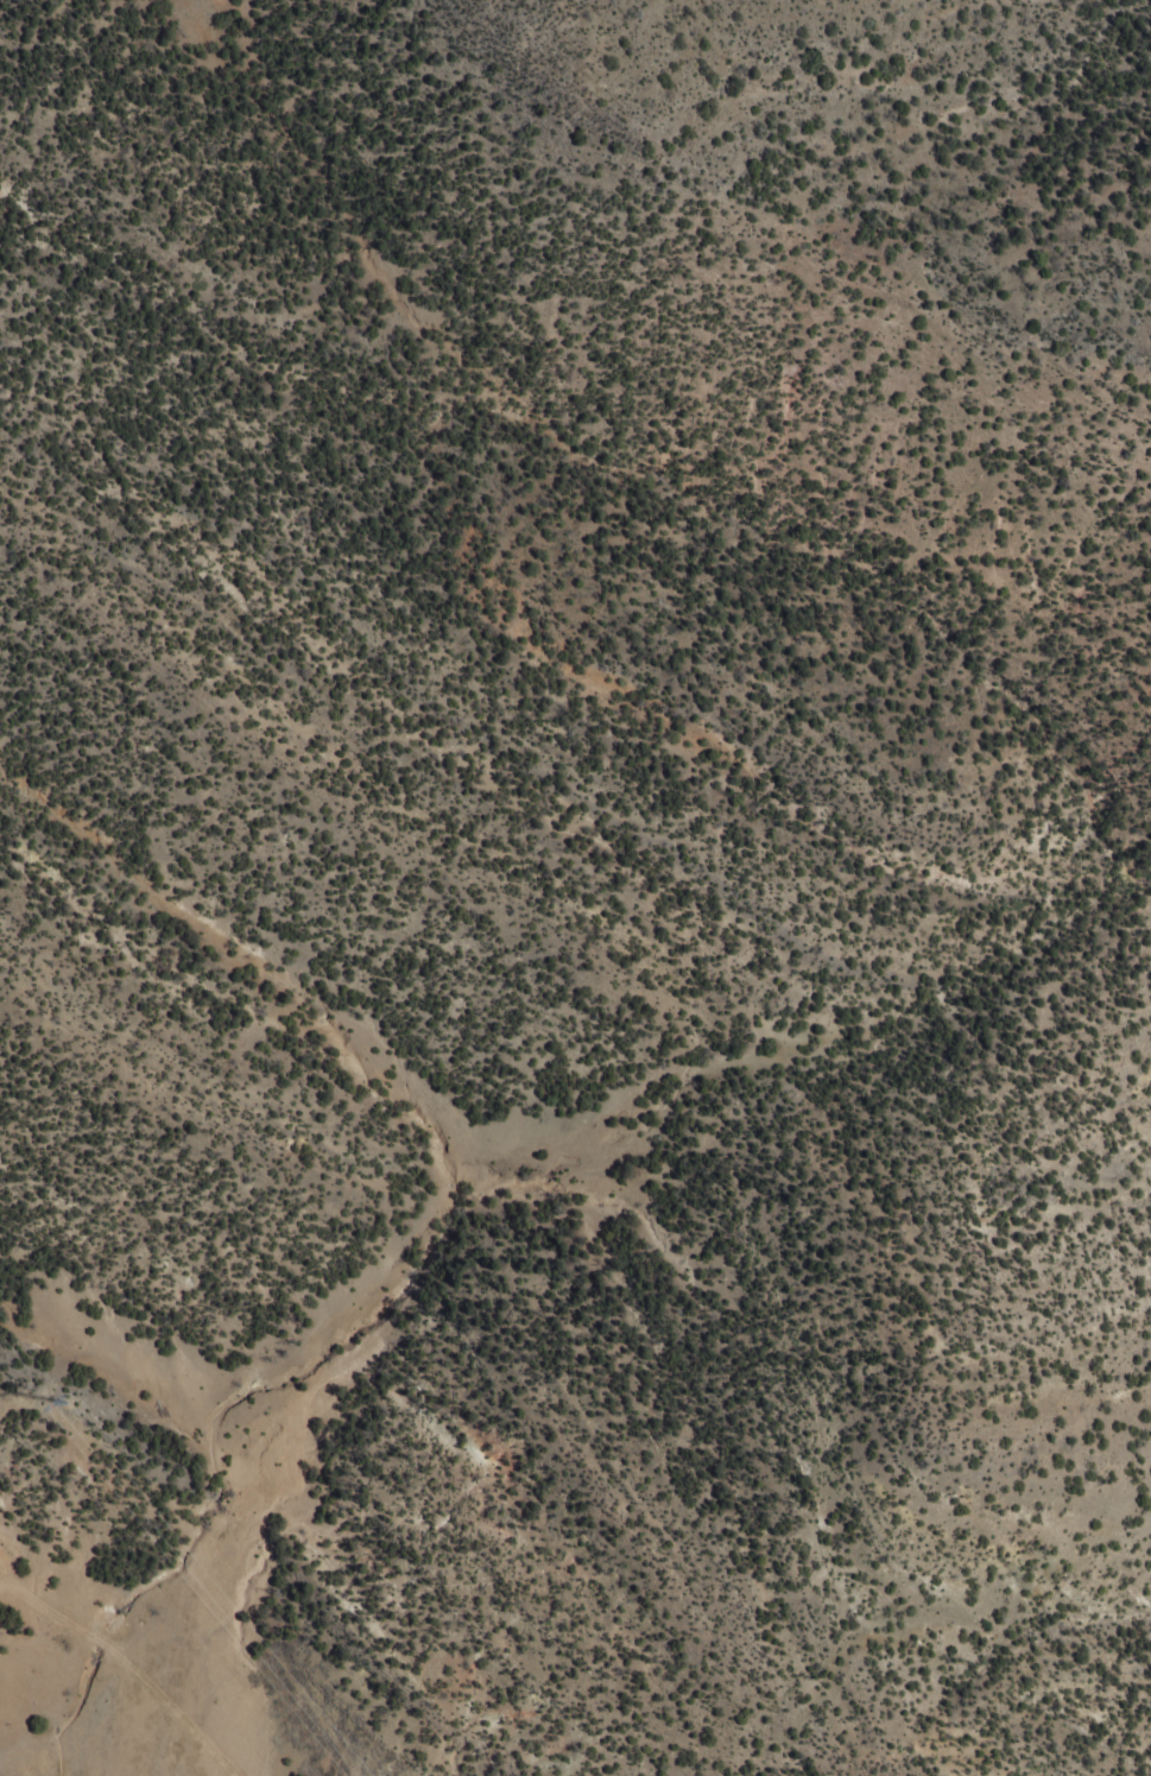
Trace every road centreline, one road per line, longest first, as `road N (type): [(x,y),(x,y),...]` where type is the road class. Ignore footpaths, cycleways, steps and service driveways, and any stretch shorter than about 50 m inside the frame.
road 1 (track): [(0,1585),(13,1585),(124,1663),(237,1775)]

